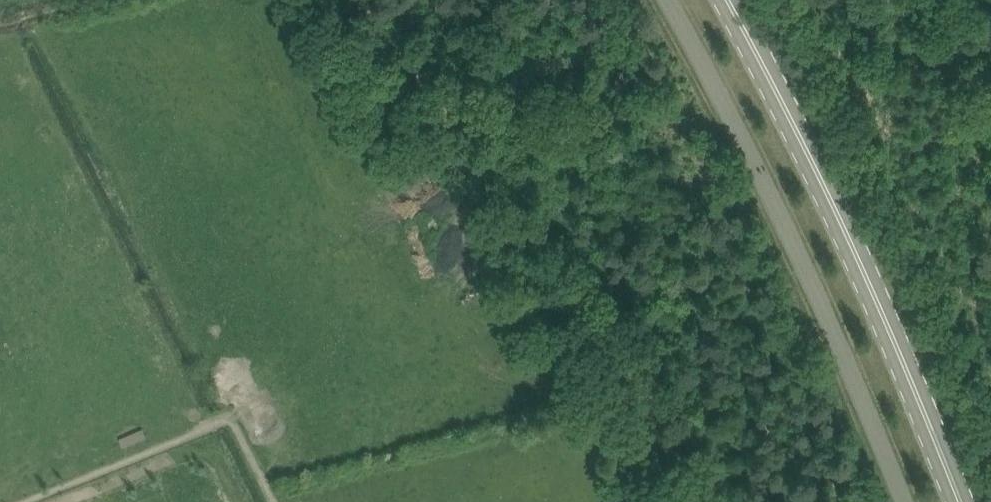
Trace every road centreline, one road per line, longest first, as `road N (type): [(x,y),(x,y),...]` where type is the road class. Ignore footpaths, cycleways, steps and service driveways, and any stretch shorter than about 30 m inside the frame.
road 1 (track): [(692,501),(556,279),(344,0)]
road 2 (unclassified): [(907,501),(791,235),(670,0)]
road 3 (primary): [(961,501),(838,212),(729,0)]

